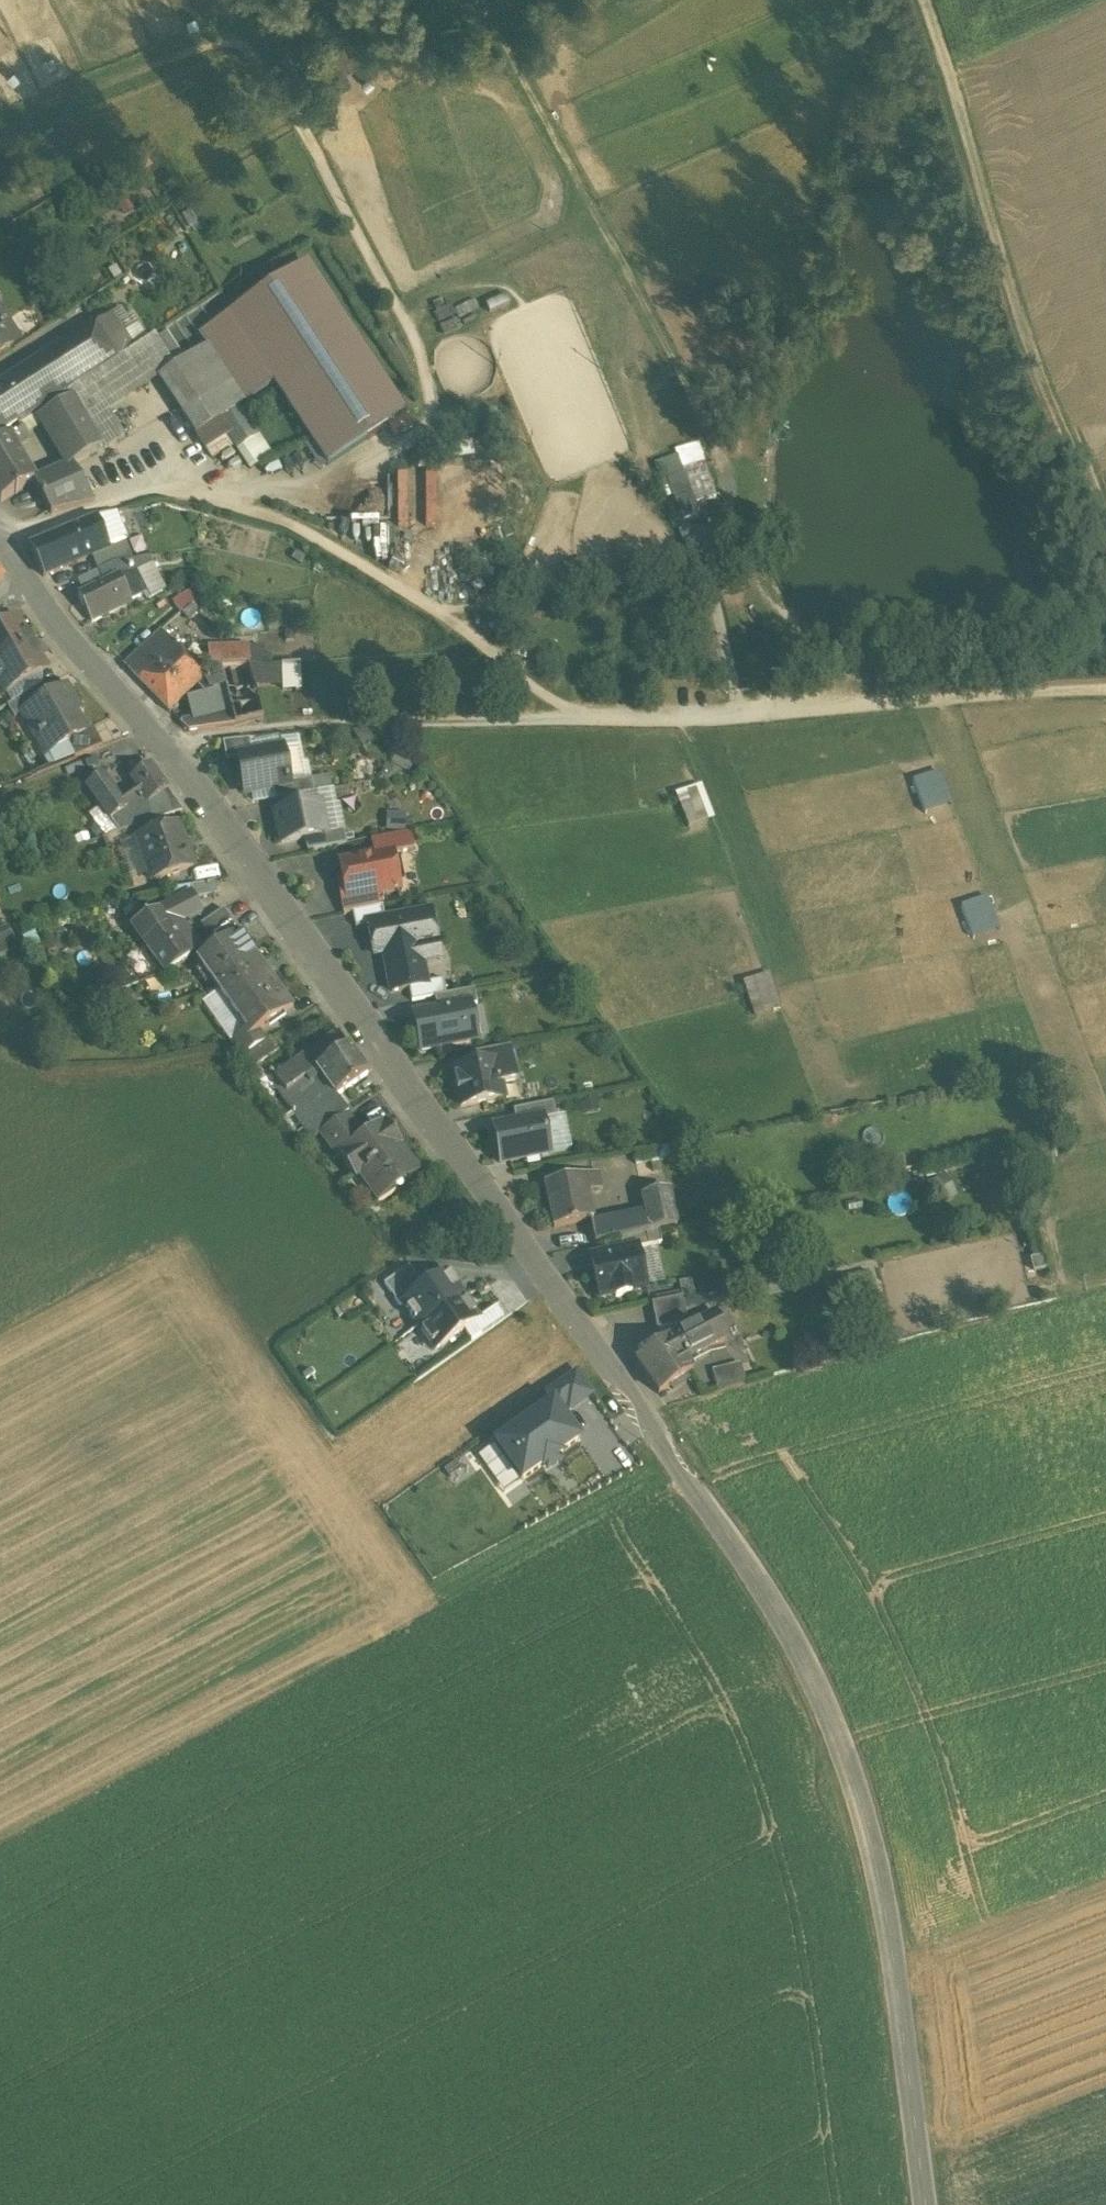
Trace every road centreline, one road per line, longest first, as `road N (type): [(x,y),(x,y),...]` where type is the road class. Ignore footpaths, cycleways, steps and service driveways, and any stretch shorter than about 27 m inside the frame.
road 1 (tertiary): [(924,2204),(875,1847),(814,1684),(767,1598),(634,1397),(161,746),(24,584)]
road 2 (track): [(1105,525),(1033,351),(926,0)]
road 3 (track): [(34,112),(235,38),(278,87),(399,306)]
road 4 (track): [(490,19),(716,440)]
road 5 (track): [(594,212),(399,306)]
road 6 (track): [(399,306),(427,367),(436,418),(430,431)]

